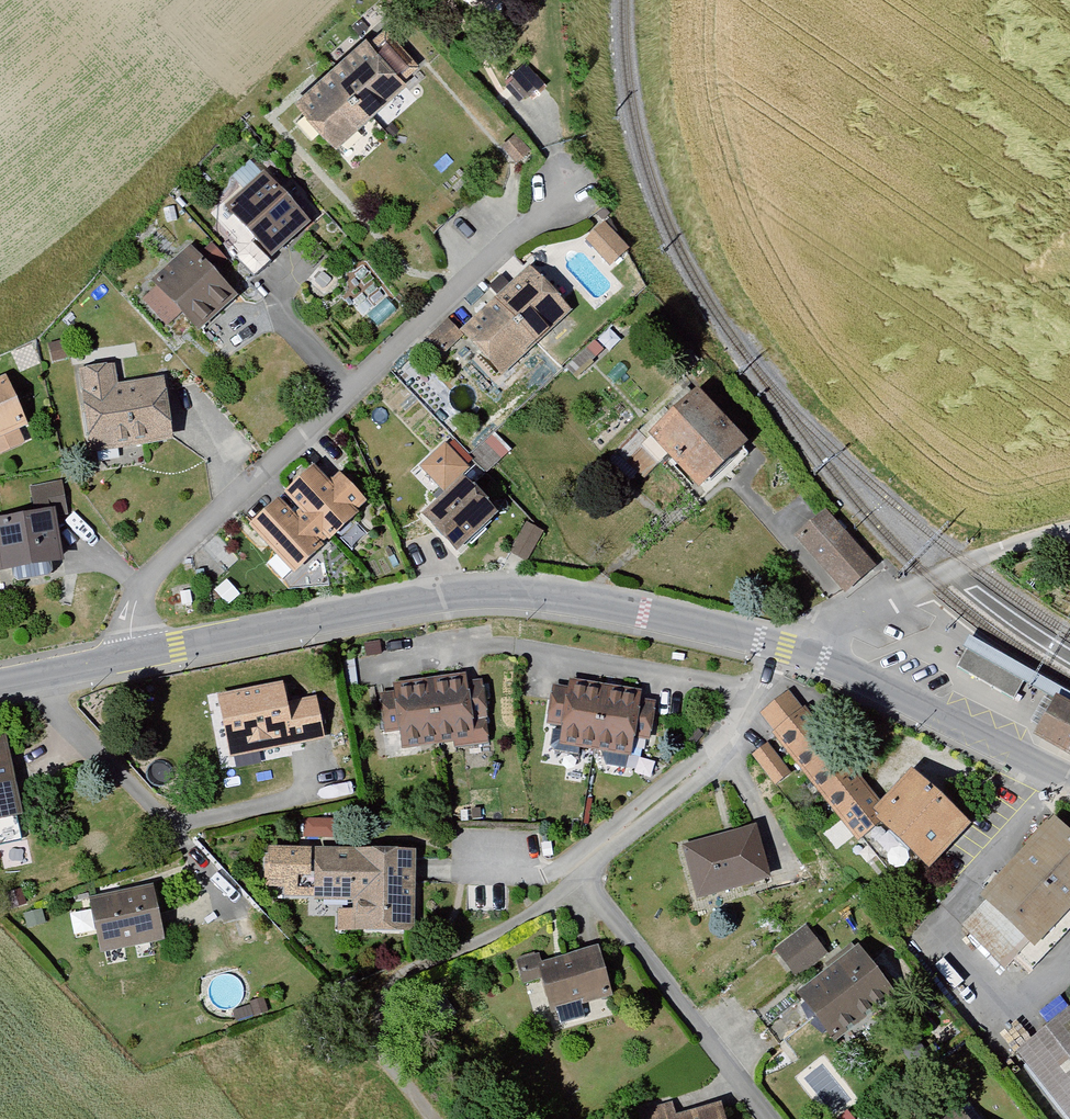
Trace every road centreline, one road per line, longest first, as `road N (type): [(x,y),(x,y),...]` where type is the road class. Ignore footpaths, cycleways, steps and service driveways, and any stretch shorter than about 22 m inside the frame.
road 1 (tertiary): [(782,647),(508,593),(420,602),(133,658)]
road 2 (residential): [(133,658),(135,610),(157,569),(567,188)]
road 3 (tertiary): [(1069,782),(782,647)]
road 4 (residential): [(782,647),(707,768),(584,883)]
road 5 (residential): [(584,883),(769,1118)]
road 6 (residential): [(584,883),(412,974)]
road 7 (tertiary): [(133,658),(0,684)]

